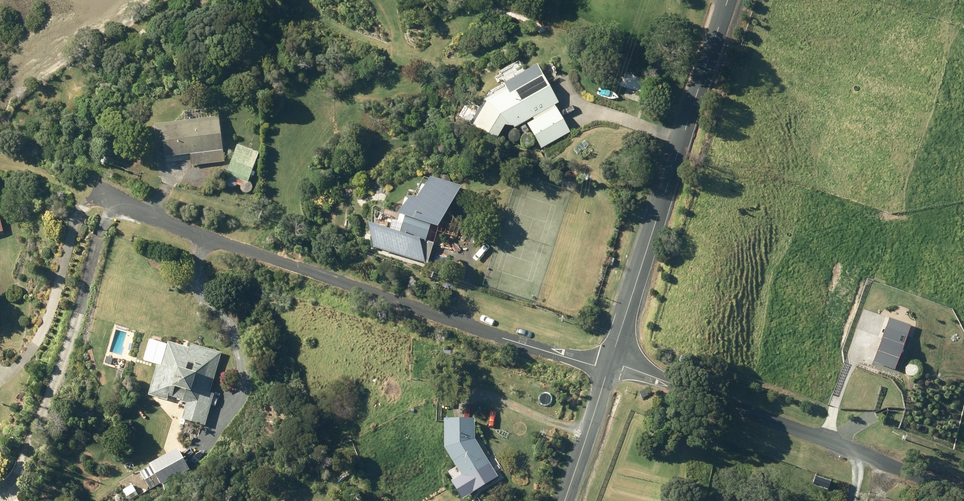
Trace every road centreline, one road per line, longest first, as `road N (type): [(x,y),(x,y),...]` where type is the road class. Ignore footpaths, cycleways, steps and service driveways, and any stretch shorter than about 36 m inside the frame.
road 1 (residential): [(113,209),(609,366)]
road 2 (tertiary): [(609,366),(729,0)]
road 3 (residential): [(609,366),(963,495)]
road 4 (tertiary): [(568,500),(609,366)]

